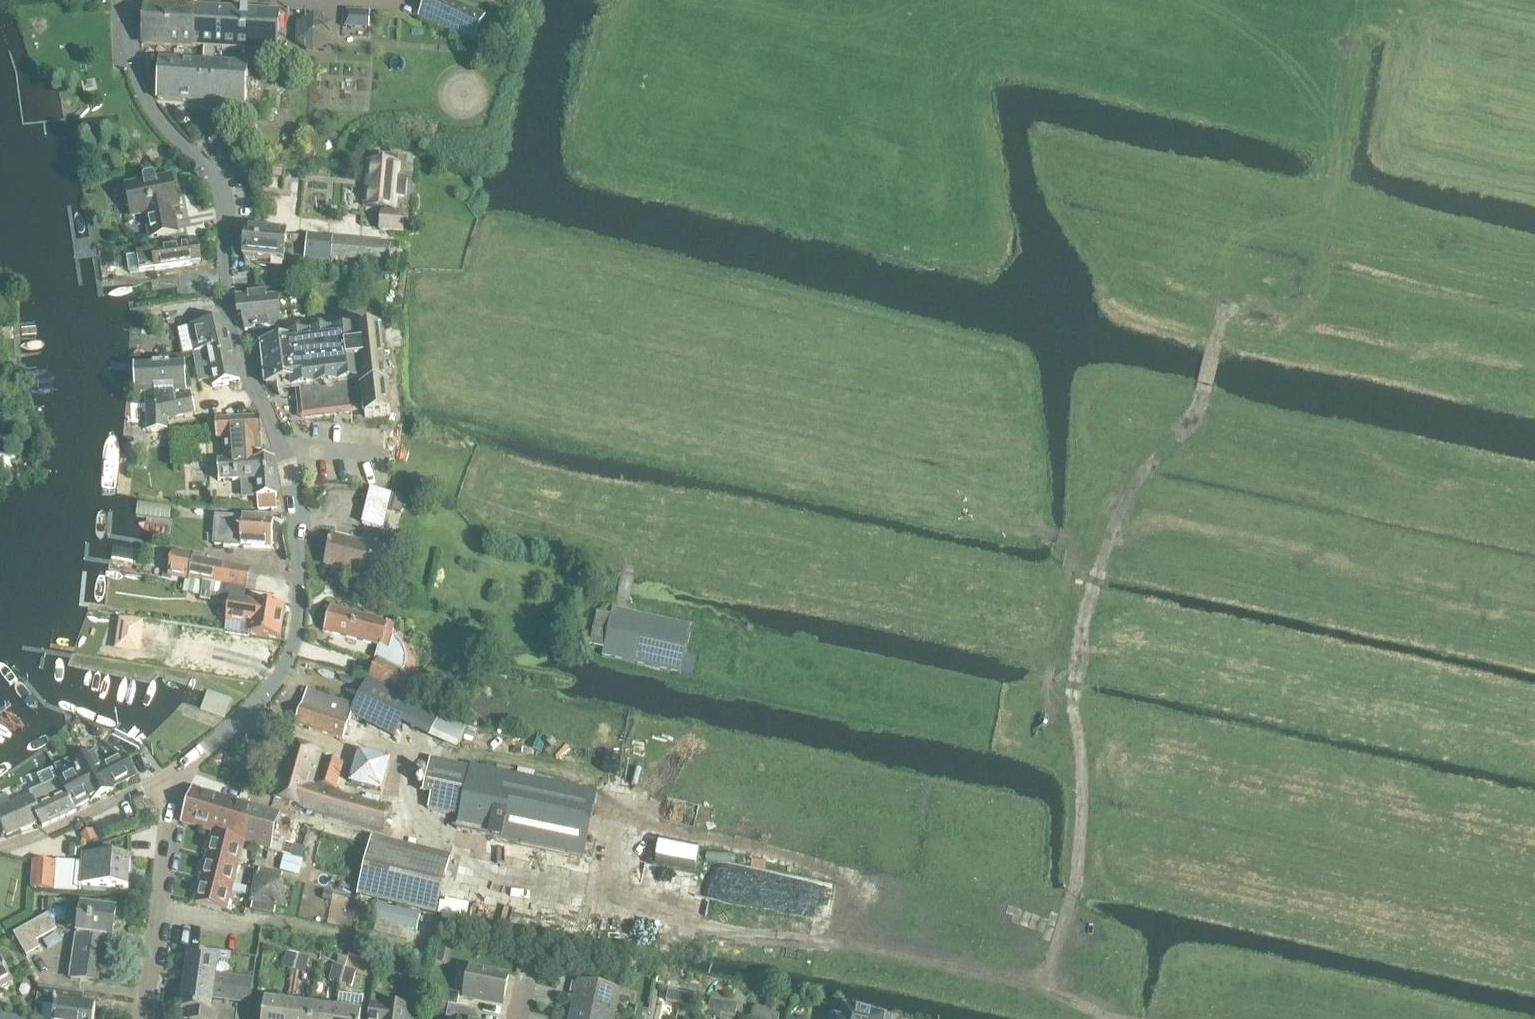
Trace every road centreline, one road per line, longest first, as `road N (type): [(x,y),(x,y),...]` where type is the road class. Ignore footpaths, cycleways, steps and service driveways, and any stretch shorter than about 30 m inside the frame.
road 1 (track): [(1108,1018),(1038,986),(1069,908),(1080,851),(1083,791),(1071,707),(1091,590),(1149,462),(1184,431),(1204,391),(1216,338),(1316,252),(1336,152),(1290,80),(1121,0)]
road 2 (residential): [(169,774),(234,728),(295,649),(303,526),(294,478),(233,315),(218,185),(154,114),(136,78),(134,0)]
road 3 (track): [(421,829),(605,866),(619,892),(676,907),(1038,986)]
road 4 (residential): [(146,1018),(176,803),(169,774)]
road 5 (residential): [(0,850),(169,774)]

